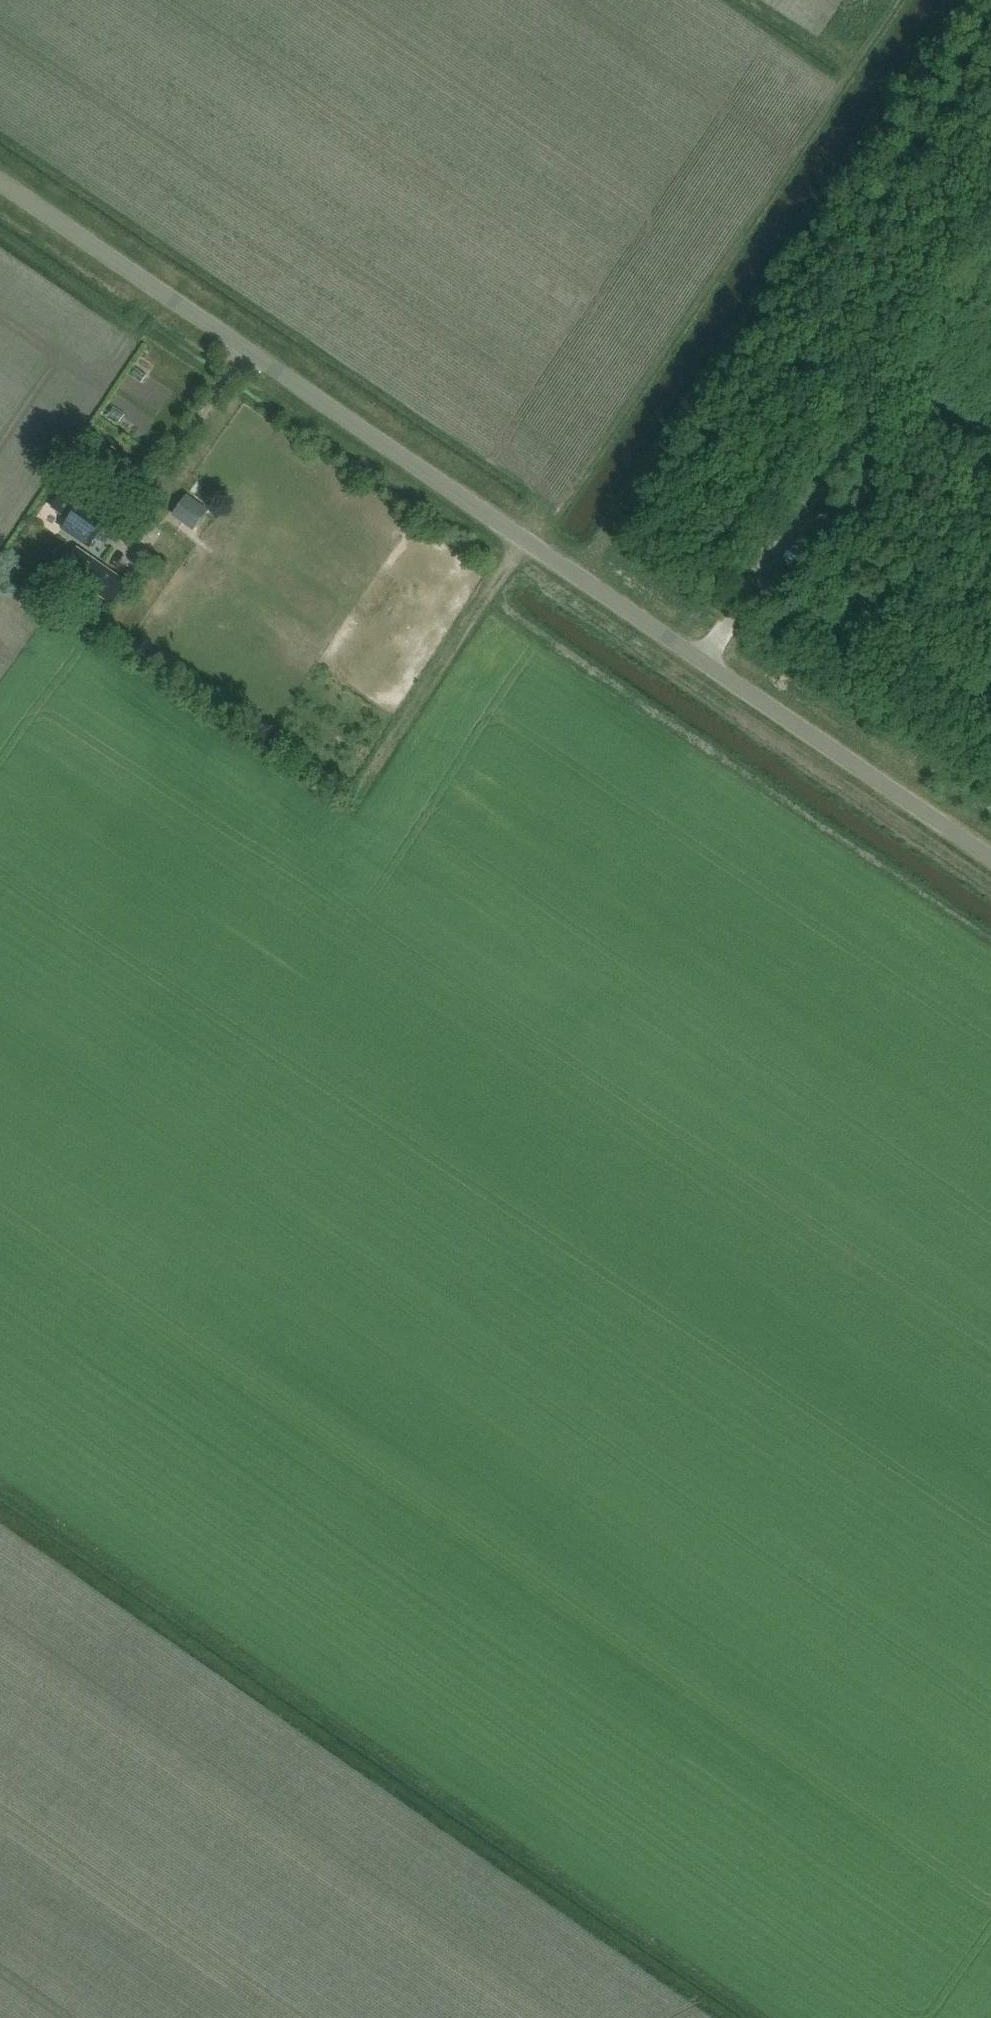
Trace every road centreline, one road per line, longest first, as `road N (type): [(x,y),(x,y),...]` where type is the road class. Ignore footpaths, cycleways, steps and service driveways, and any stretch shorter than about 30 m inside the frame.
road 1 (unclassified): [(990,861),(0,181)]

